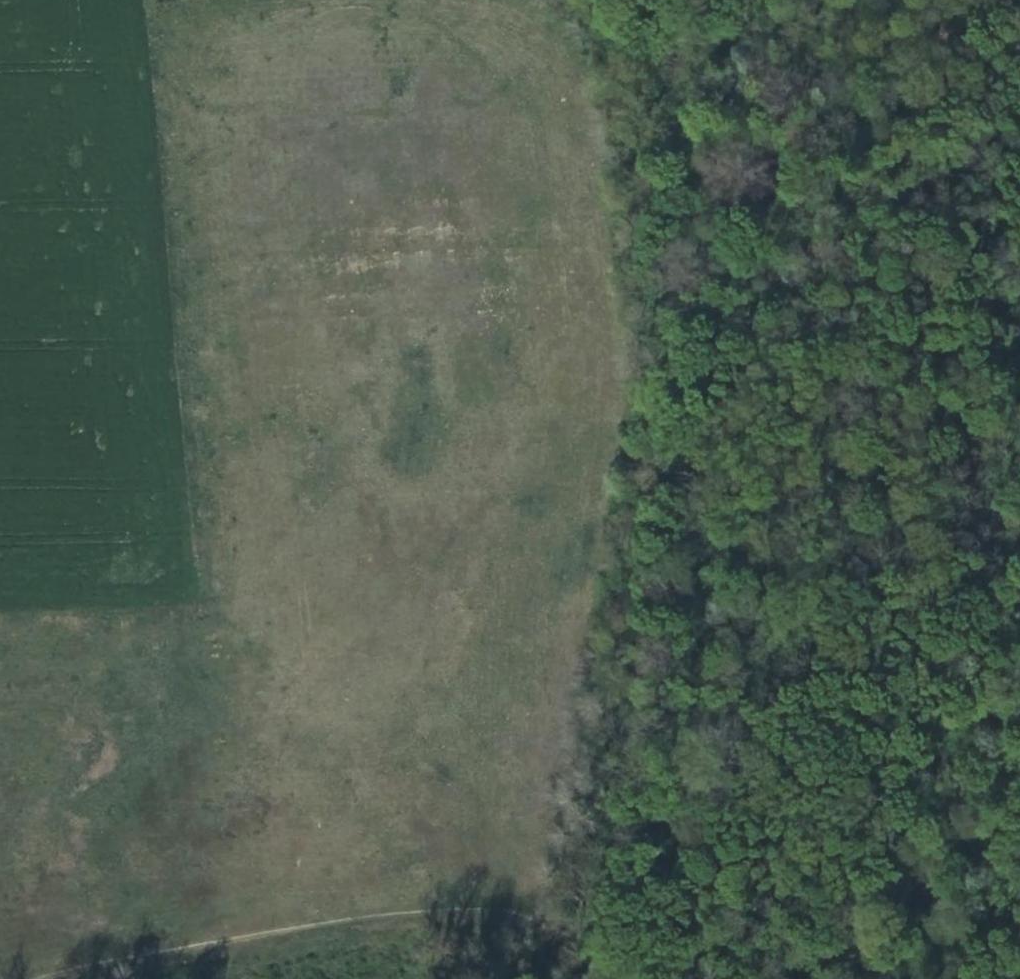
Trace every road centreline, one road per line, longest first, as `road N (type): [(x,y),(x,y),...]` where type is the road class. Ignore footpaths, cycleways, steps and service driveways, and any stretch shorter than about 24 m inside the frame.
road 1 (track): [(577,0),(631,354),(550,876)]
road 2 (track): [(550,876),(162,978)]

